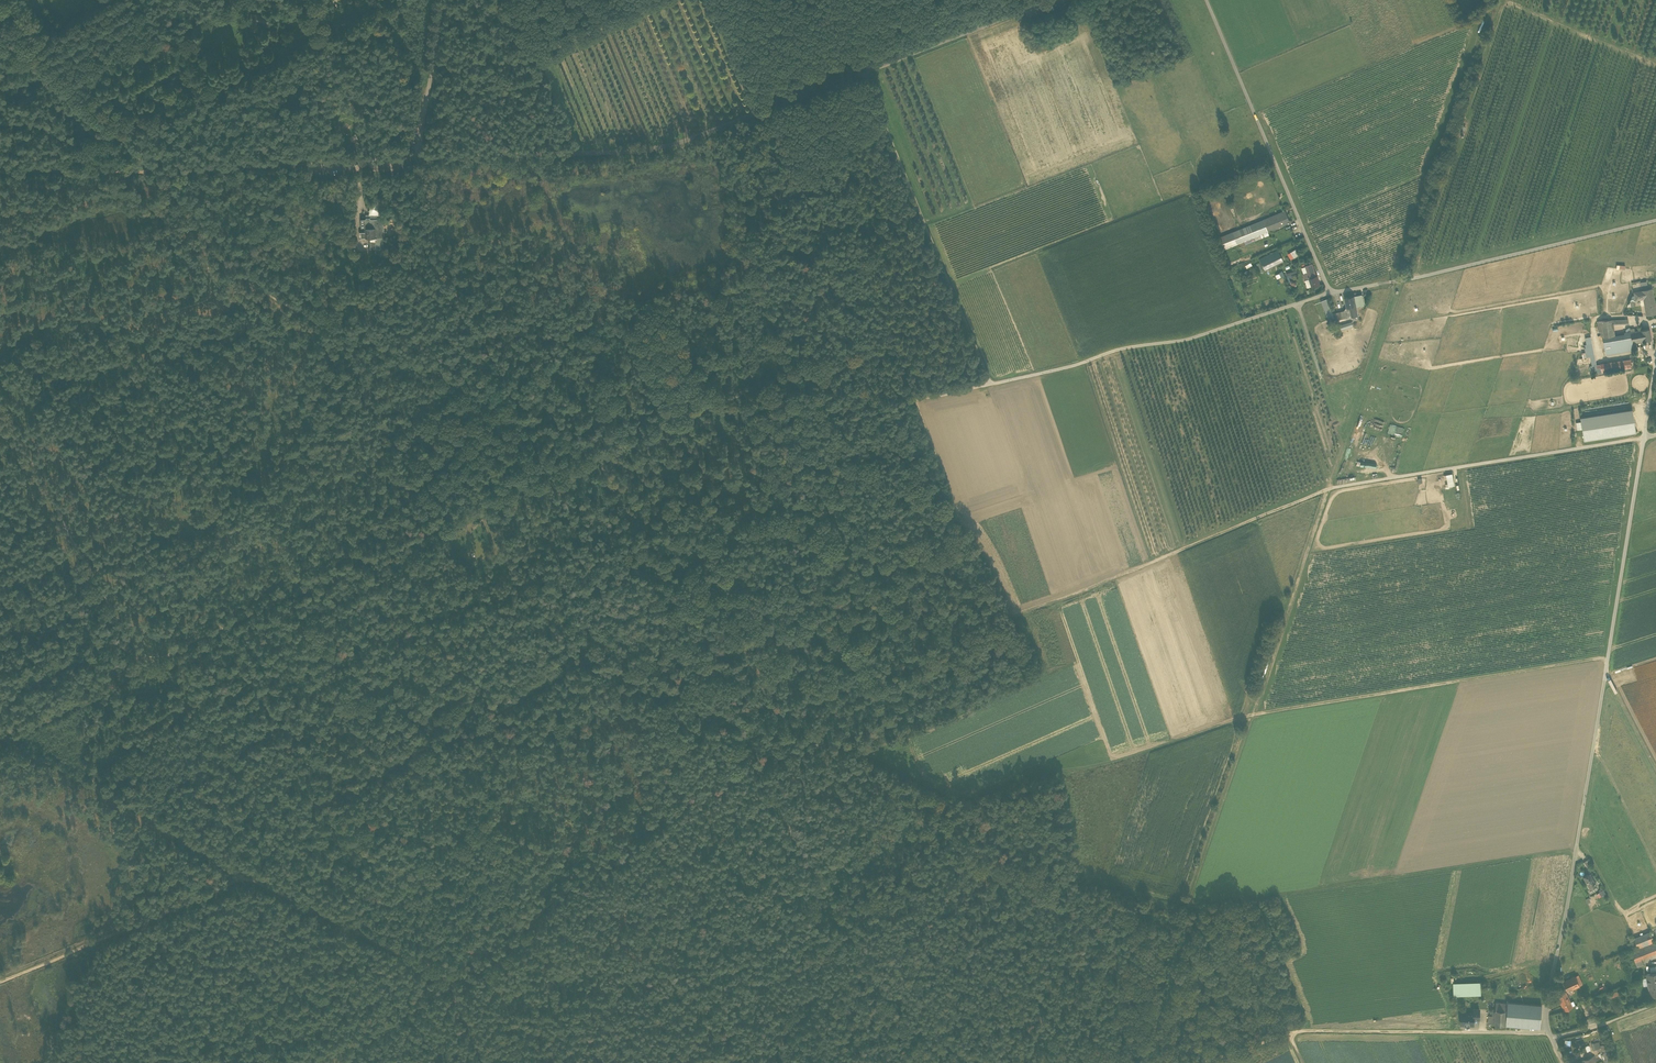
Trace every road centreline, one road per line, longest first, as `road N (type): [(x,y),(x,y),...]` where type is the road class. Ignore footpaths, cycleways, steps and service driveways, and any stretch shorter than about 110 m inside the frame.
road 1 (track): [(1327,490),(1644,437),(1576,848)]
road 2 (track): [(991,384),(1115,349),(1189,339),(1330,293),(1655,220)]
road 3 (residential): [(1050,0),(660,148),(418,160)]
road 4 (track): [(681,616),(333,797),(304,790),(279,768)]
road 5 (track): [(594,457),(776,384),(915,398),(991,384)]
road 6 (track): [(219,628),(594,457)]
road 7 (track): [(1185,905),(1576,848)]
road 8 (track): [(751,768),(562,892),(513,940),(448,980)]
road 9 (track): [(1251,714),(1608,657)]
road 10 (track): [(751,768),(704,660),(594,457)]
road 11 (track): [(1007,620),(1327,490)]
road 12 (track): [(918,1062),(751,768)]
road 13 (track): [(861,74),(991,384)]
road 14 (unclassified): [(1207,0),(1330,293)]
road 15 (track): [(1251,714),(949,804)]
road 16 (track): [(398,0),(120,137)]
road 17 (track): [(1007,620),(845,701),(820,729),(751,768)]
road 18 (track): [(191,844),(279,768),(285,753),(278,718),(219,628)]
road 19 (track): [(949,804),(986,861),(1010,872),(1185,905)]
road 20 (track): [(244,876),(0,981)]
road 21 (track): [(13,746),(244,876)]
road 22 (track): [(488,401),(411,160)]
road 23 (track): [(1007,620),(983,555),(947,493),(915,398)]
road 24 (track): [(1327,490),(1251,714)]
road 25 (track): [(448,980),(244,876)]
road 26 (track): [(1327,490),(1401,280)]
road 27 (track): [(121,328),(230,503)]
road 28 (track): [(488,401),(307,311)]
road 29 (track): [(1251,714),(1185,905)]
road 30 (track): [(278,718),(318,701),(407,690),(438,742)]
road 31 (track): [(91,572),(0,406)]
road 32 (unclassified): [(1576,848),(1549,1032)]
road 33 (track): [(4,0),(26,36),(120,137)]
road 34 (track): [(1462,1032),(1288,1032)]
road 35 (track): [(1504,0),(1655,64)]
road 36 (residential): [(418,160),(443,0)]
road 37 (track): [(154,174),(309,165)]
road 38 (track): [(0,170),(154,174)]
road 39 (track): [(6,742),(141,668)]
road 40 (track): [(820,729),(949,804)]
road 41 (track): [(338,1062),(448,980)]
road 42 (track): [(307,311),(248,281),(207,236)]

